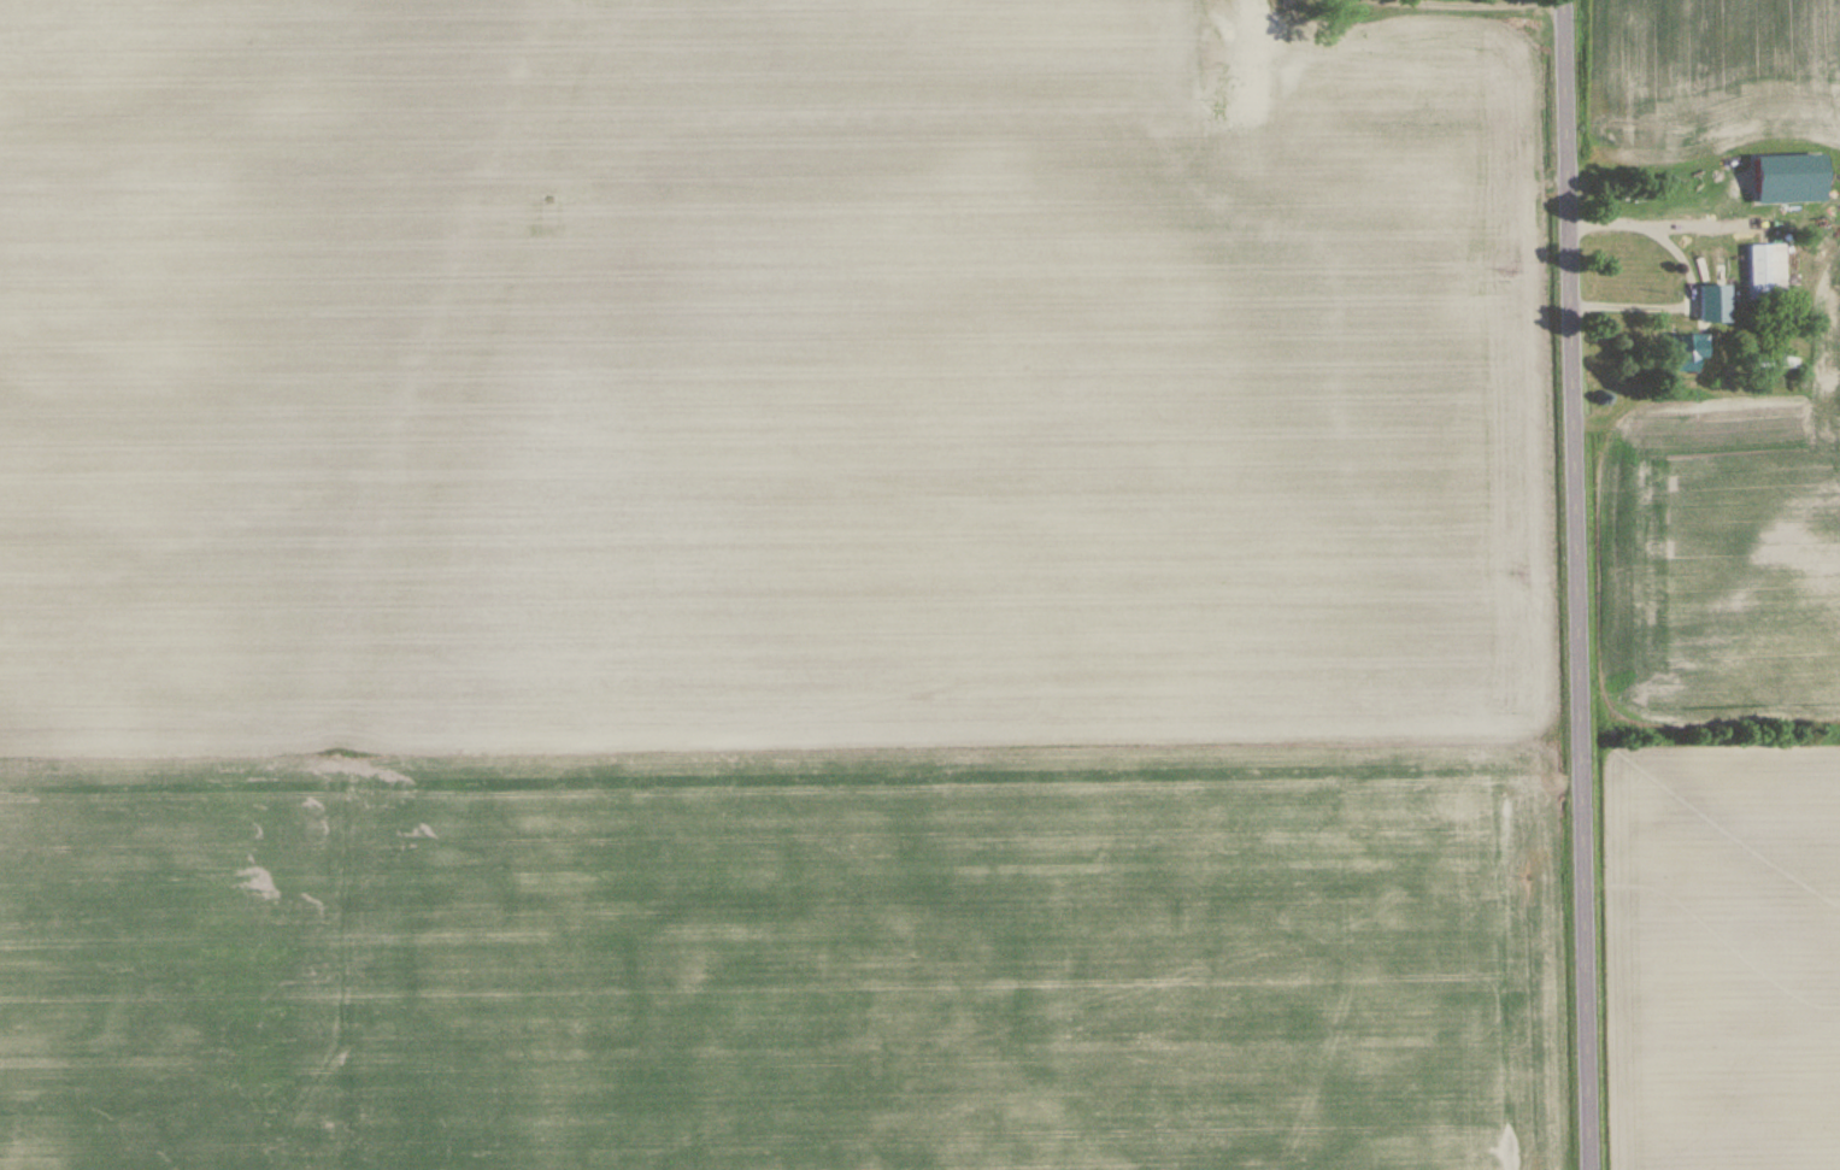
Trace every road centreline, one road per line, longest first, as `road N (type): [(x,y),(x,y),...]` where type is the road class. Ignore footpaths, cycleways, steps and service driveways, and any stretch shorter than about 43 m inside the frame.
road 1 (residential): [(1587,1169),(1549,0)]

